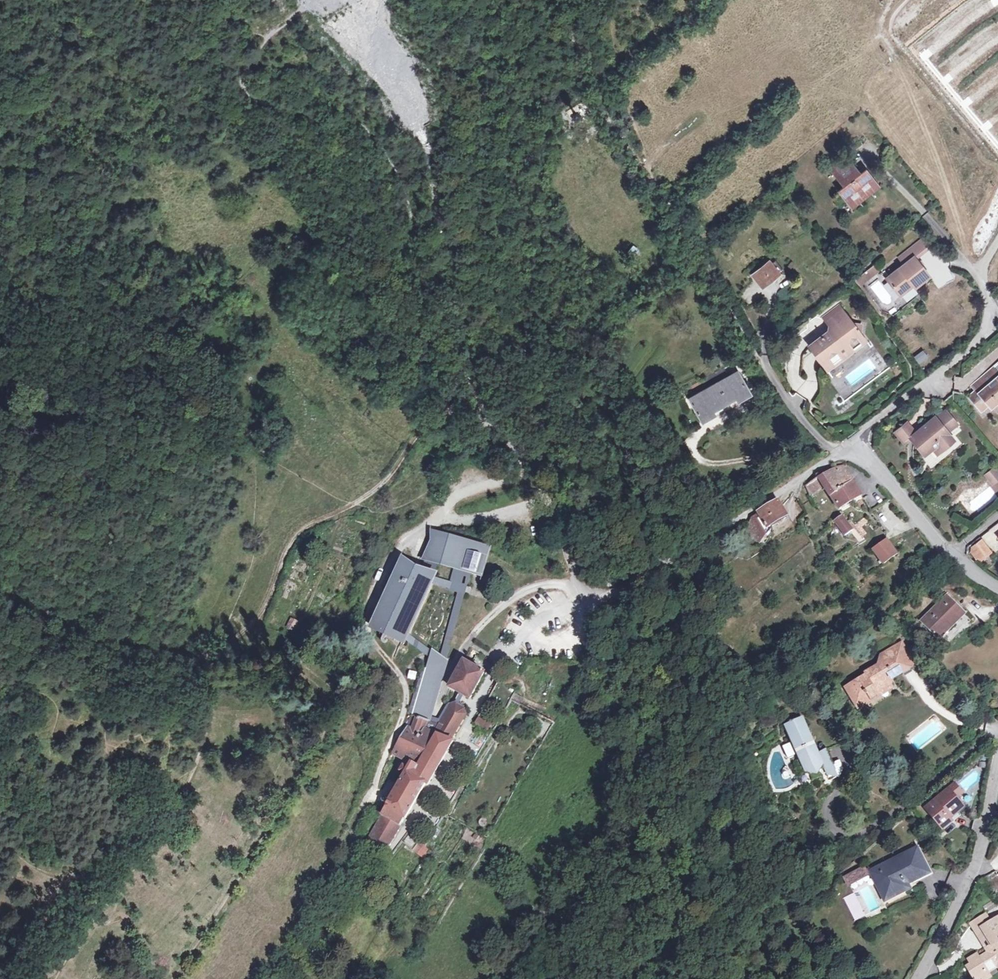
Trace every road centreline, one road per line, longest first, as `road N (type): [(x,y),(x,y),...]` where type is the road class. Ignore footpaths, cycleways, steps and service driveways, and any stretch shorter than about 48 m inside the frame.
road 1 (track): [(479,406),(412,259),(406,199),(379,140),(358,124),(241,87),(241,71),(266,37)]
road 2 (track): [(157,653),(220,651),(243,636),(262,618),(302,528),(371,495),(435,422),(479,406)]
road 3 (residential): [(849,445),(984,334),(991,316),(976,273),(864,154)]
road 4 (residential): [(849,445),(643,572),(575,585)]
road 5 (track): [(762,361),(623,130)]
road 6 (residential): [(916,978),(968,885),(997,766)]
road 7 (residential): [(997,590),(966,573),(849,445)]
road 8 (track): [(278,978),(368,866)]
road 9 (track): [(555,505),(501,423),(479,406)]

